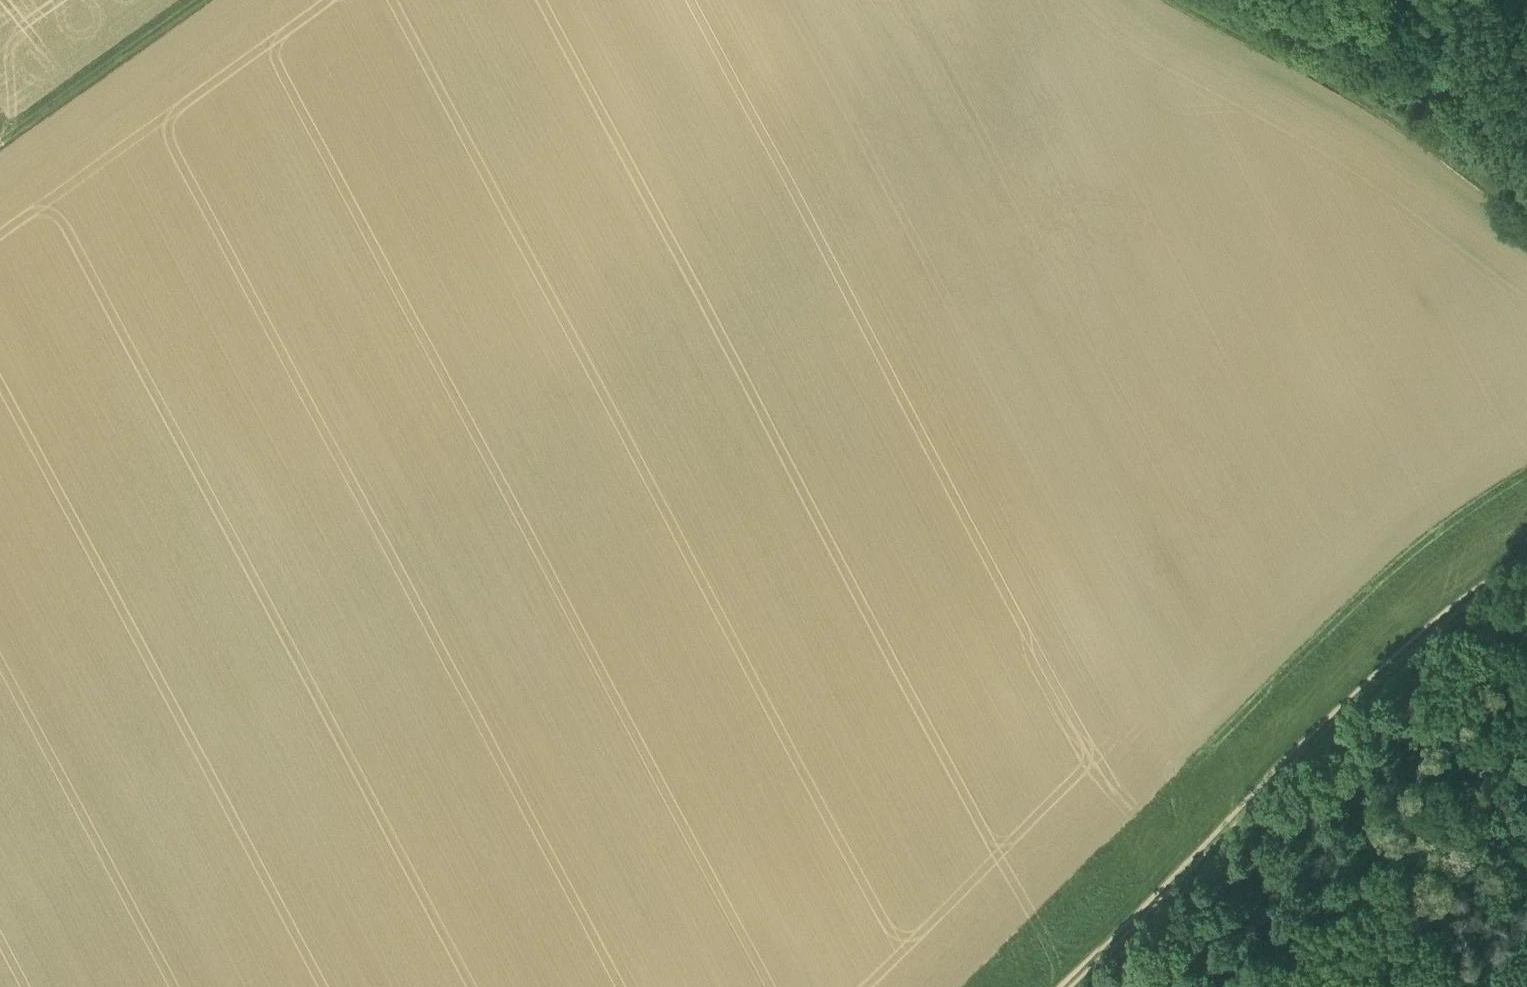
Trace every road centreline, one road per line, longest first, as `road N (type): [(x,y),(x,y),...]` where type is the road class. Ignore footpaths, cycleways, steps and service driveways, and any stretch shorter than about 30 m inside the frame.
road 1 (track): [(1081,986),(1399,662),(1476,595),(1526,566)]
road 2 (track): [(1168,0),(1364,104),(1526,215)]
road 3 (track): [(0,142),(202,0)]

